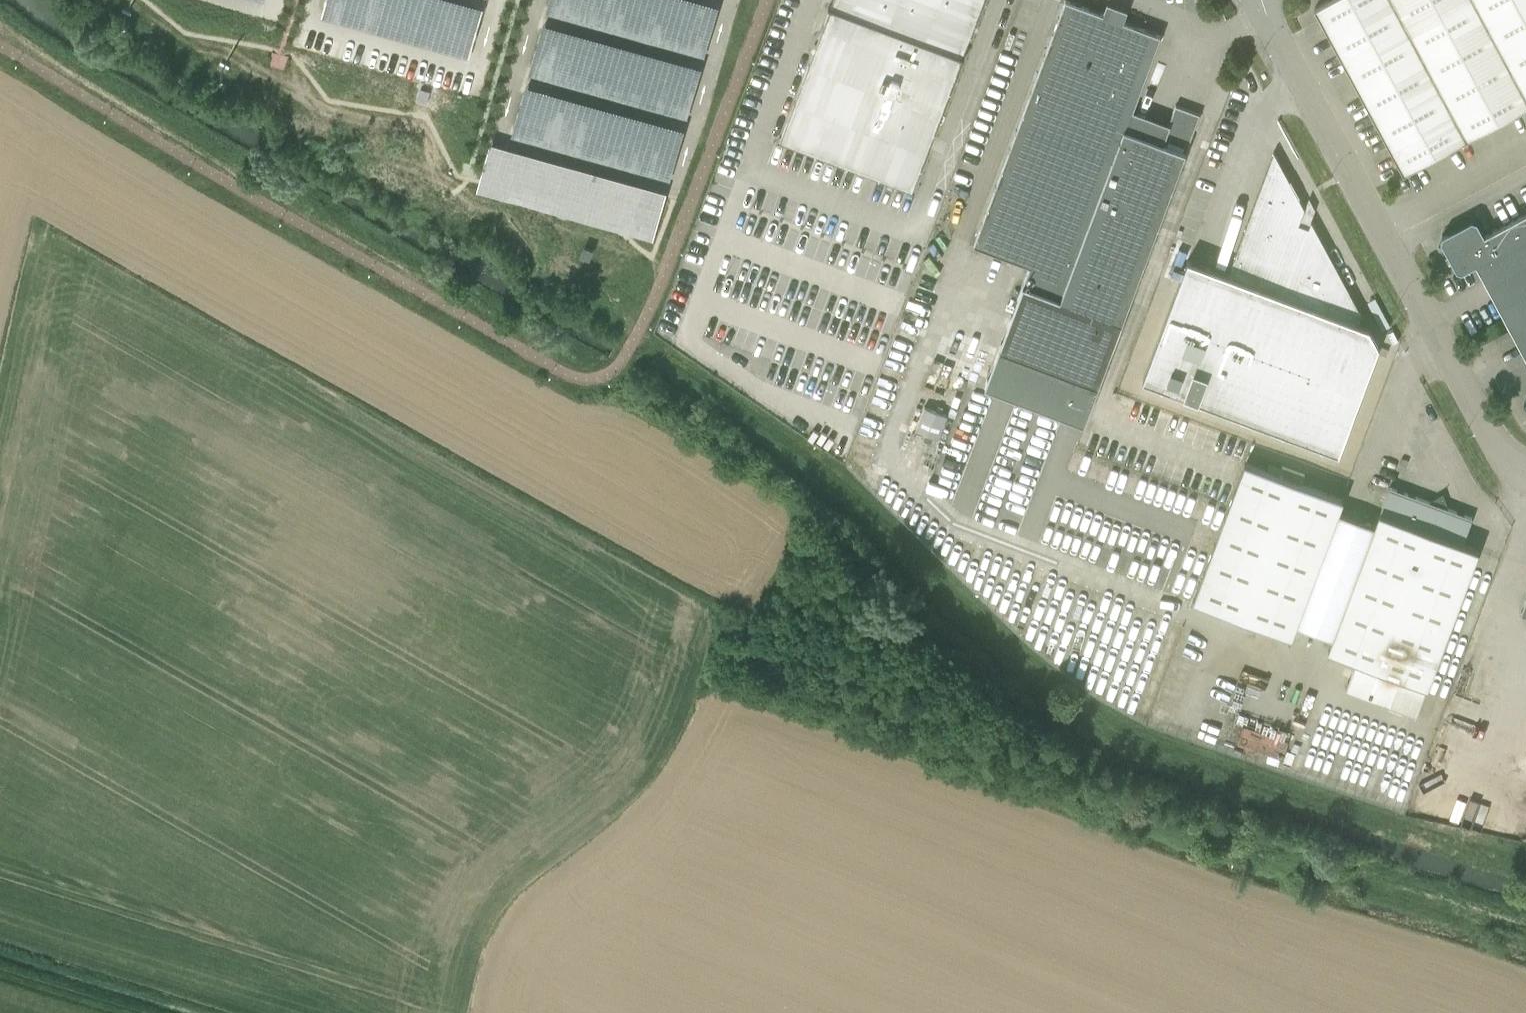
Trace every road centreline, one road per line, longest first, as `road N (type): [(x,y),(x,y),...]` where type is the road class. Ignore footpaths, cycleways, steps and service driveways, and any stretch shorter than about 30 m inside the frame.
road 1 (unclassified): [(1525,475),(1499,454),(1262,0)]

